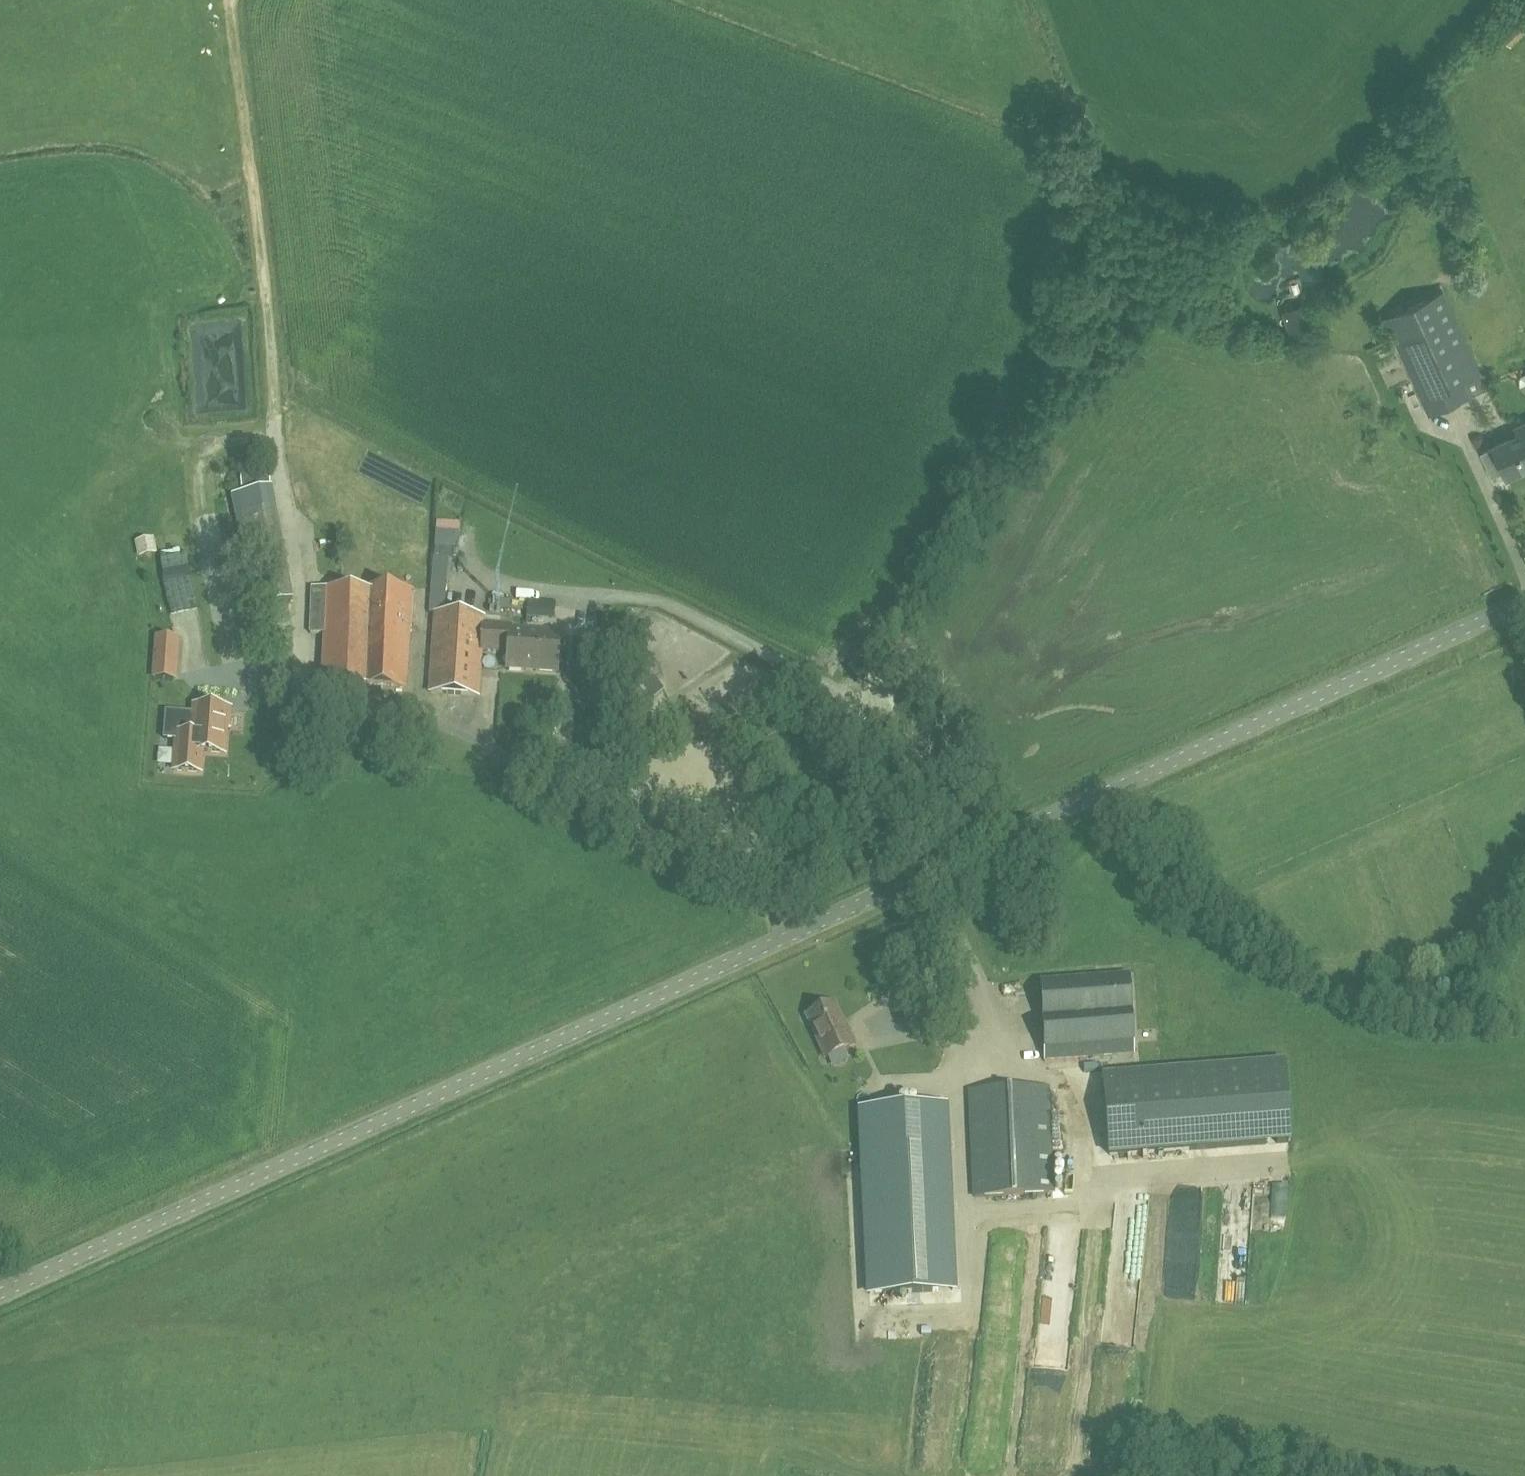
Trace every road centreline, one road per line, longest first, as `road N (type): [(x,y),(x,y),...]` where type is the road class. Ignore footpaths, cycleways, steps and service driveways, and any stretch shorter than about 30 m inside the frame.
road 1 (tertiary): [(0,1296),(1524,609)]
road 2 (track): [(213,522),(206,469),(215,454),(278,436),(230,0)]

